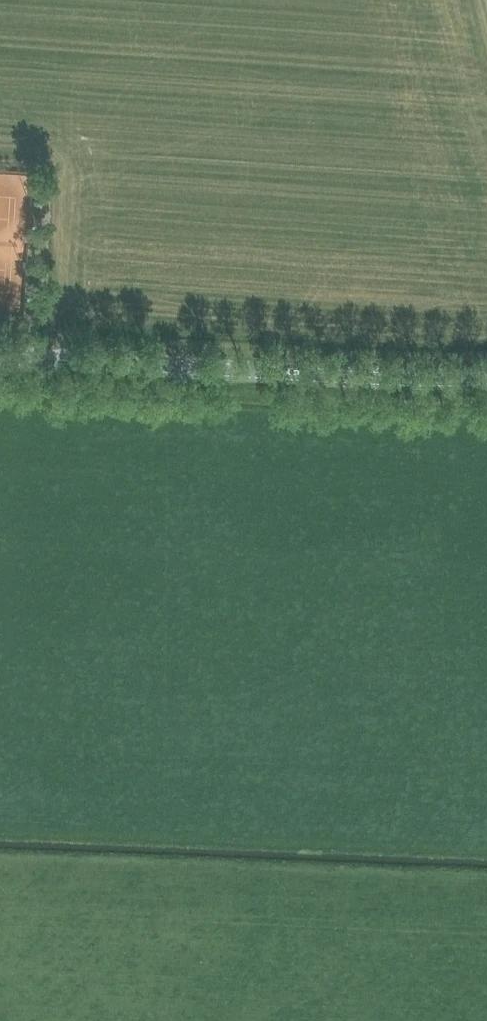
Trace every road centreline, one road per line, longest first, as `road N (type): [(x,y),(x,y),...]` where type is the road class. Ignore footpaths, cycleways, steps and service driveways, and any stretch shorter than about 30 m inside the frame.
road 1 (unclassified): [(0,357),(486,379)]

